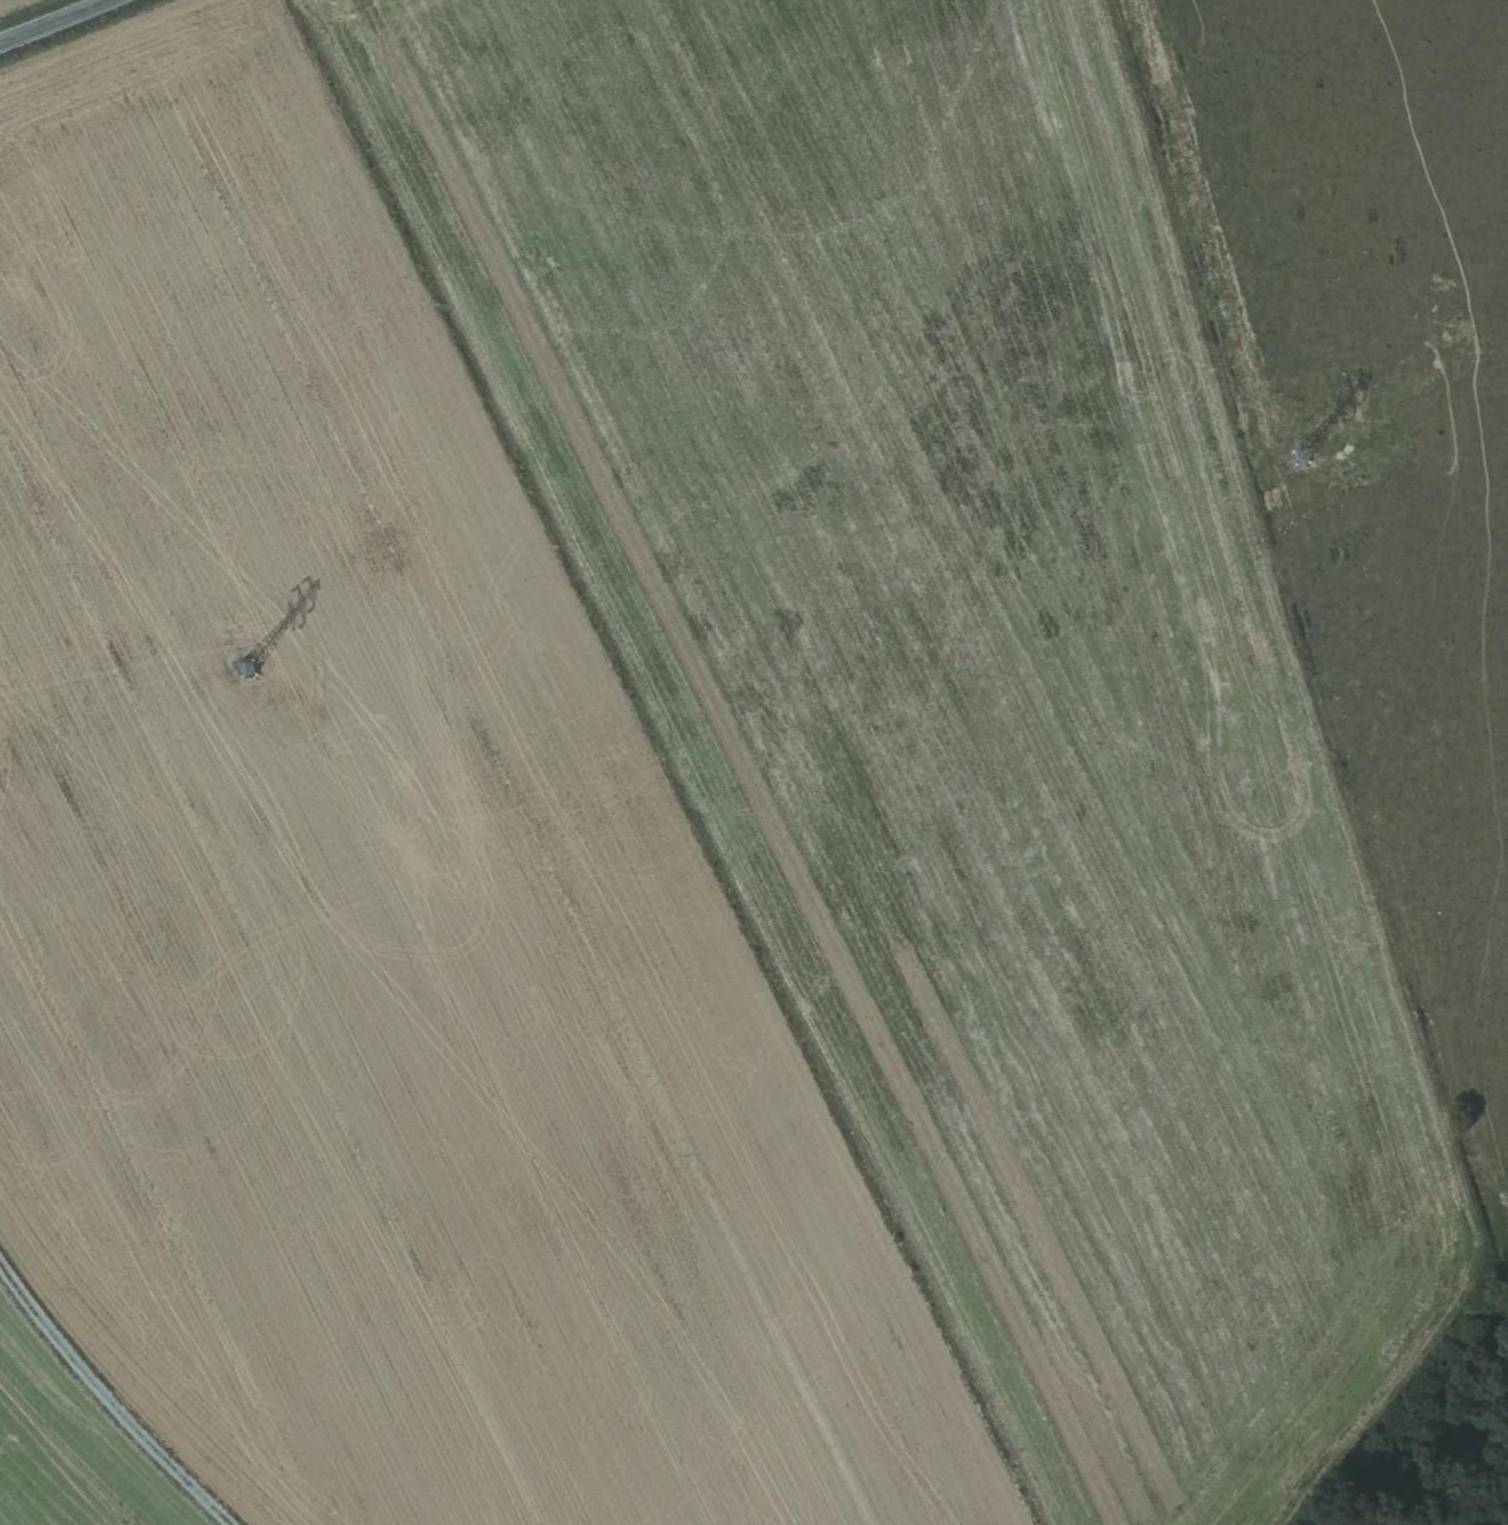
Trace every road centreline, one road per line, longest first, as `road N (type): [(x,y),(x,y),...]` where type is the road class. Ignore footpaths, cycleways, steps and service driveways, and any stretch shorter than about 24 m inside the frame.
road 1 (track): [(229,1524),(30,1307),(0,1256)]
road 2 (tertiary): [(139,0),(0,57)]

